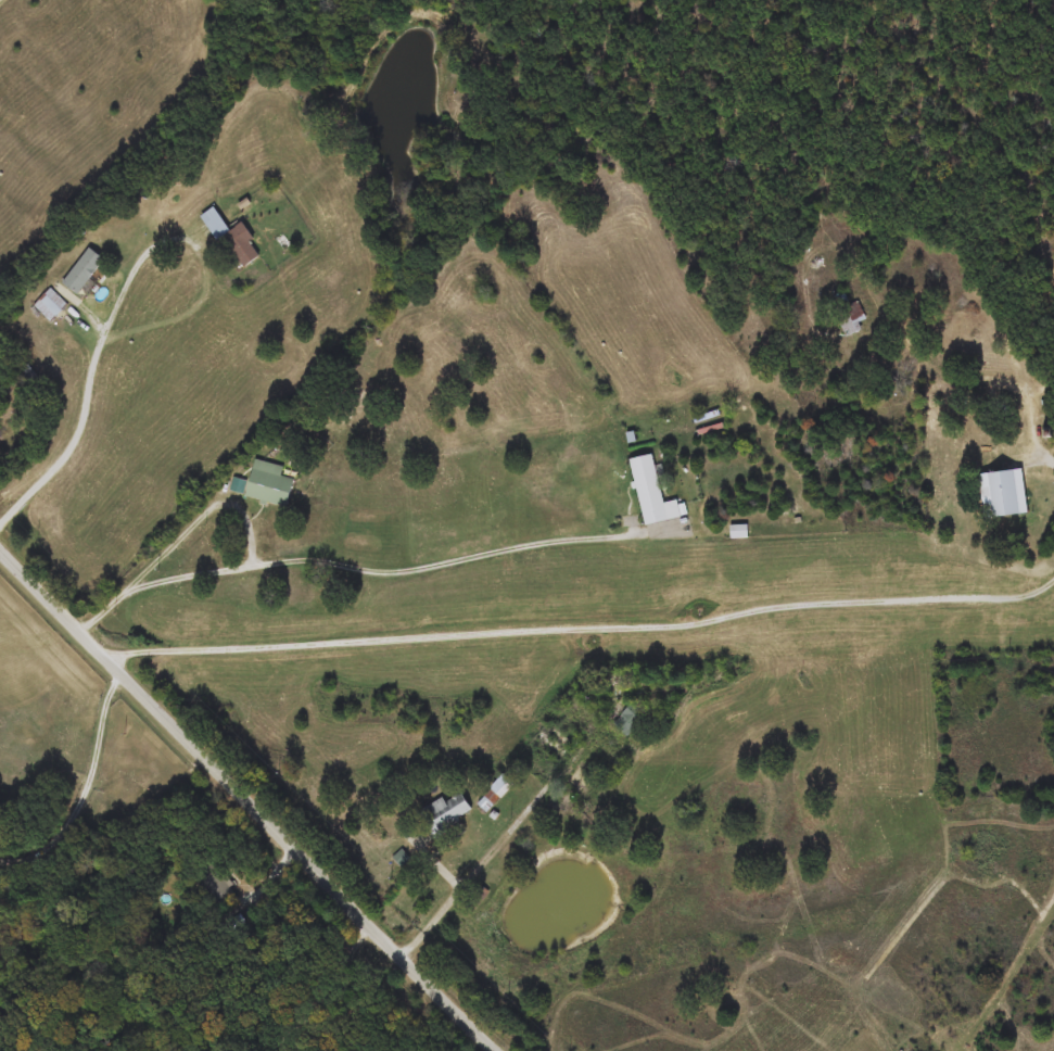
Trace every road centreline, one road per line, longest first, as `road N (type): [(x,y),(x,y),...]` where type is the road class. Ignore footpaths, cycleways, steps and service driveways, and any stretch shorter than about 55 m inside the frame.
road 1 (residential): [(1053,599),(792,605),(688,625),(109,660)]
road 2 (residential): [(496,1050),(0,549)]
road 3 (residential): [(110,340),(102,341),(147,250),(165,238),(188,241),(208,268),(202,302),(110,340)]
road 4 (residential): [(404,959),(611,721)]
road 5 (residential): [(124,675),(107,708),(88,794),(62,845),(0,865)]
road 6 (residential): [(0,525),(69,451),(102,341)]
road 7 (residential): [(918,515),(916,357),(886,313)]
road 8 (residential): [(955,317),(994,318),(1005,330),(1053,455)]
road 9 (residential): [(887,360),(916,357),(960,377),(1053,385)]

